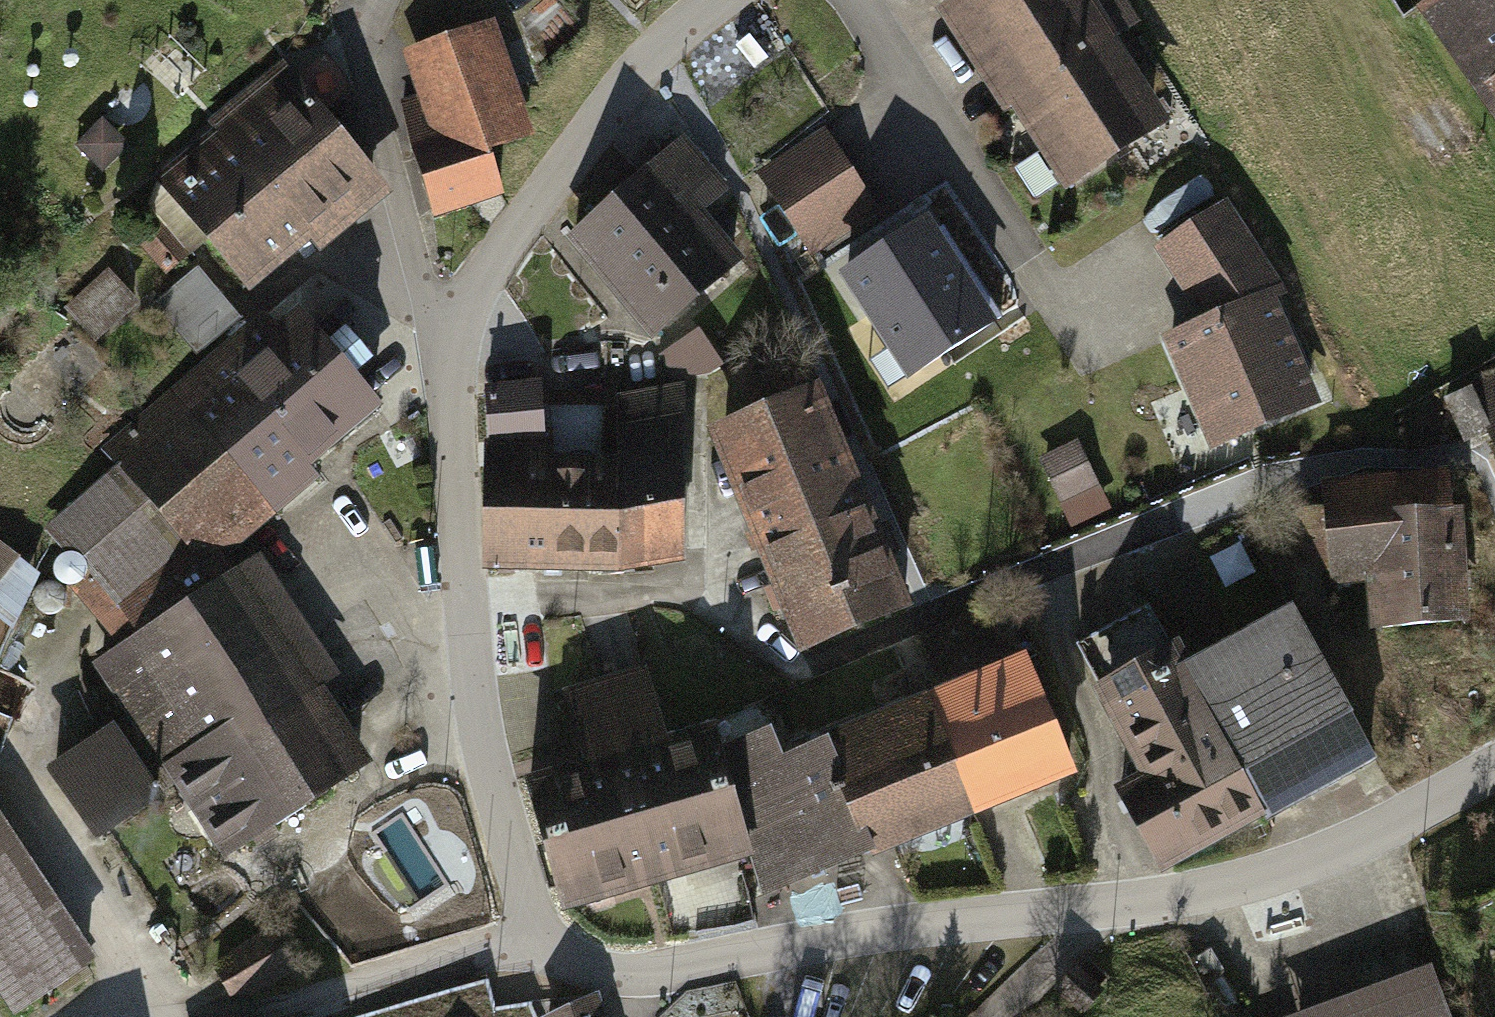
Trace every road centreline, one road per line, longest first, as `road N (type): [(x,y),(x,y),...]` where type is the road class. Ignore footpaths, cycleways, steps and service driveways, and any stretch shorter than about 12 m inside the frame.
road 1 (residential): [(1494,768),(1314,861),(1197,898),(880,936),(632,981)]
road 2 (residential): [(539,935),(481,732),(452,430),(455,334)]
road 3 (residential): [(455,334),(519,223),(609,108),(719,0)]
road 4 (residential): [(455,334),(425,298),(367,35)]
road 5 (residential): [(539,935),(258,1016)]

